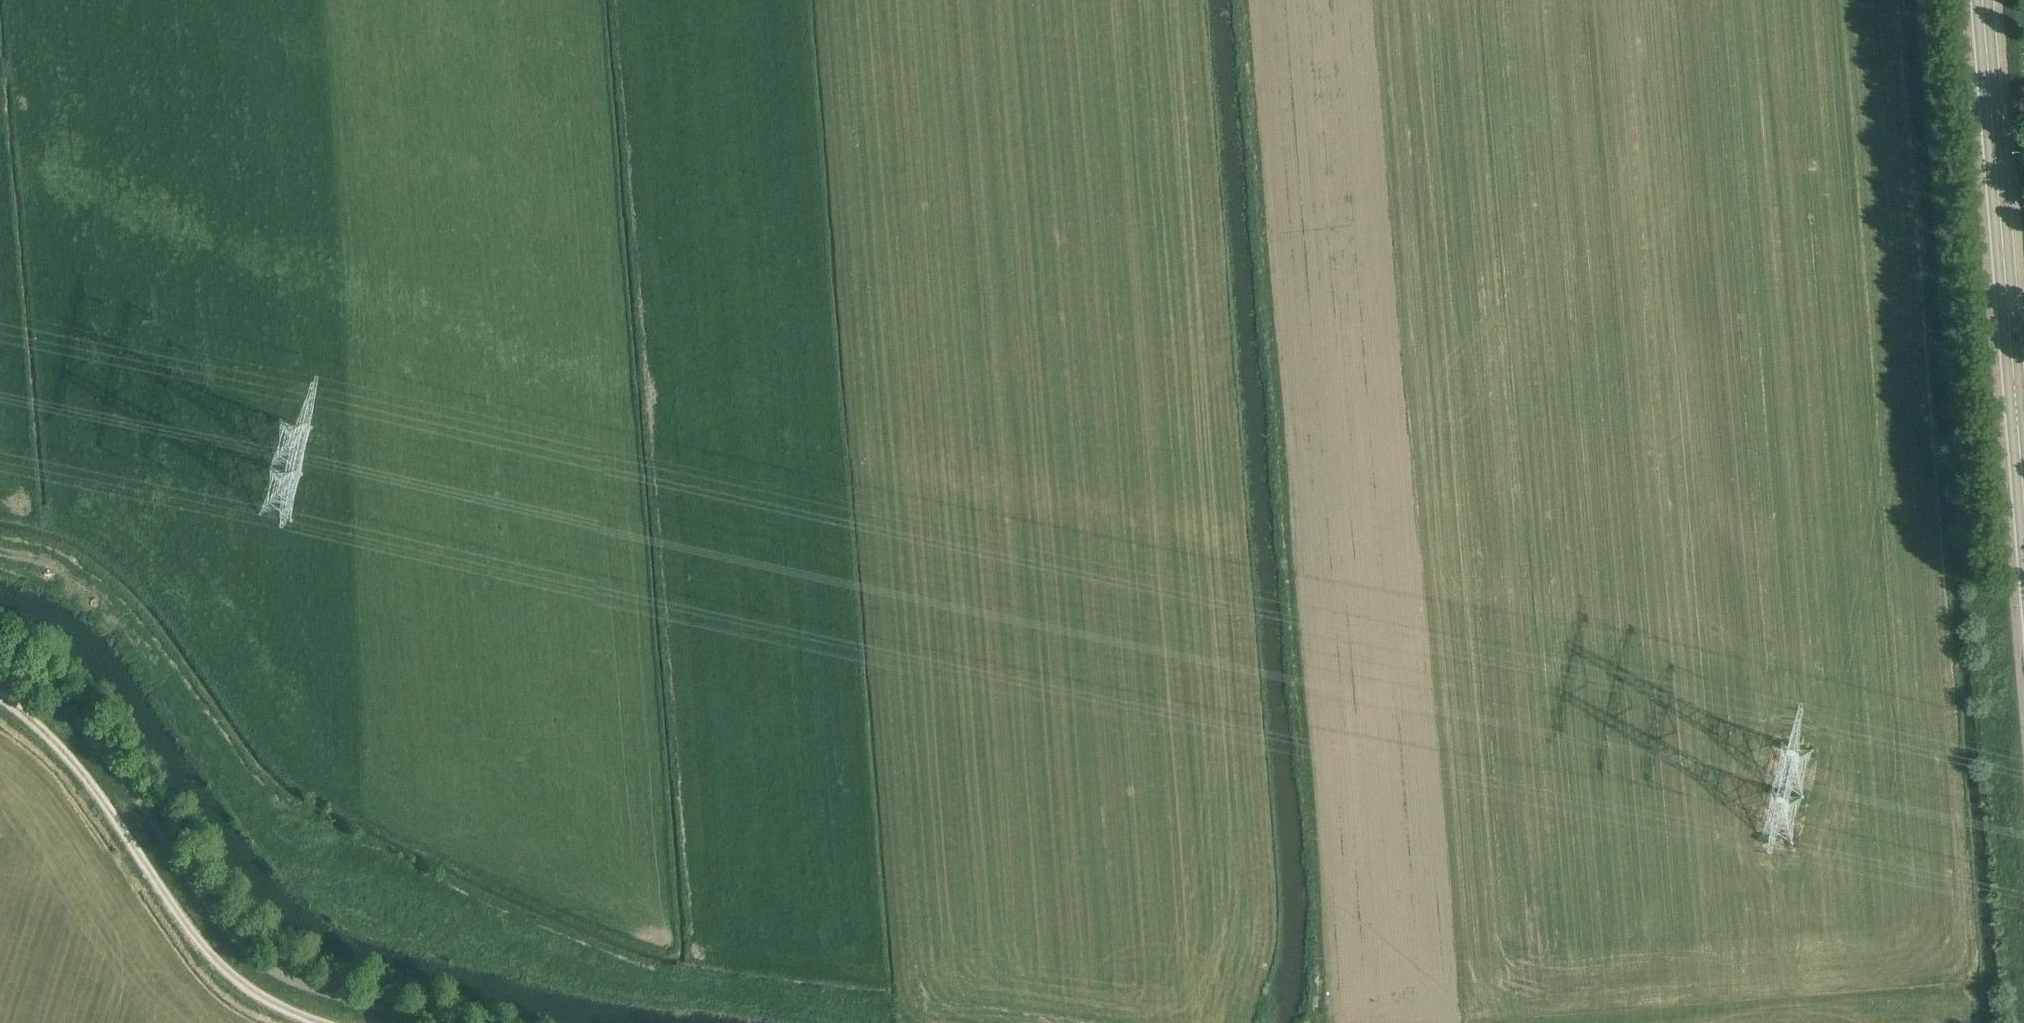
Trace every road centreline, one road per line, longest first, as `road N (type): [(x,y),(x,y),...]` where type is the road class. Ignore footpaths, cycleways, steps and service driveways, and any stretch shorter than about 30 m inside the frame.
road 1 (tertiary): [(2023,496),(1983,0)]
road 2 (track): [(0,696),(84,779),(207,948),(274,1004),(322,1022)]

